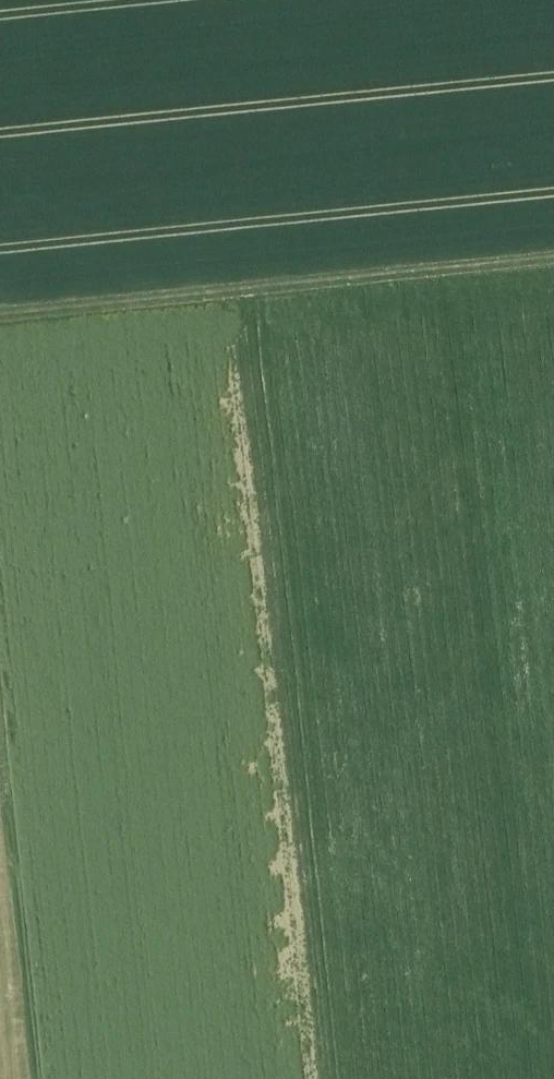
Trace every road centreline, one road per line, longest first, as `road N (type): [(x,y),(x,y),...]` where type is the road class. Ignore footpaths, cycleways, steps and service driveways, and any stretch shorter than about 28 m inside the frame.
road 1 (track): [(553,262),(0,319)]
road 2 (track): [(33,1078),(0,753)]

